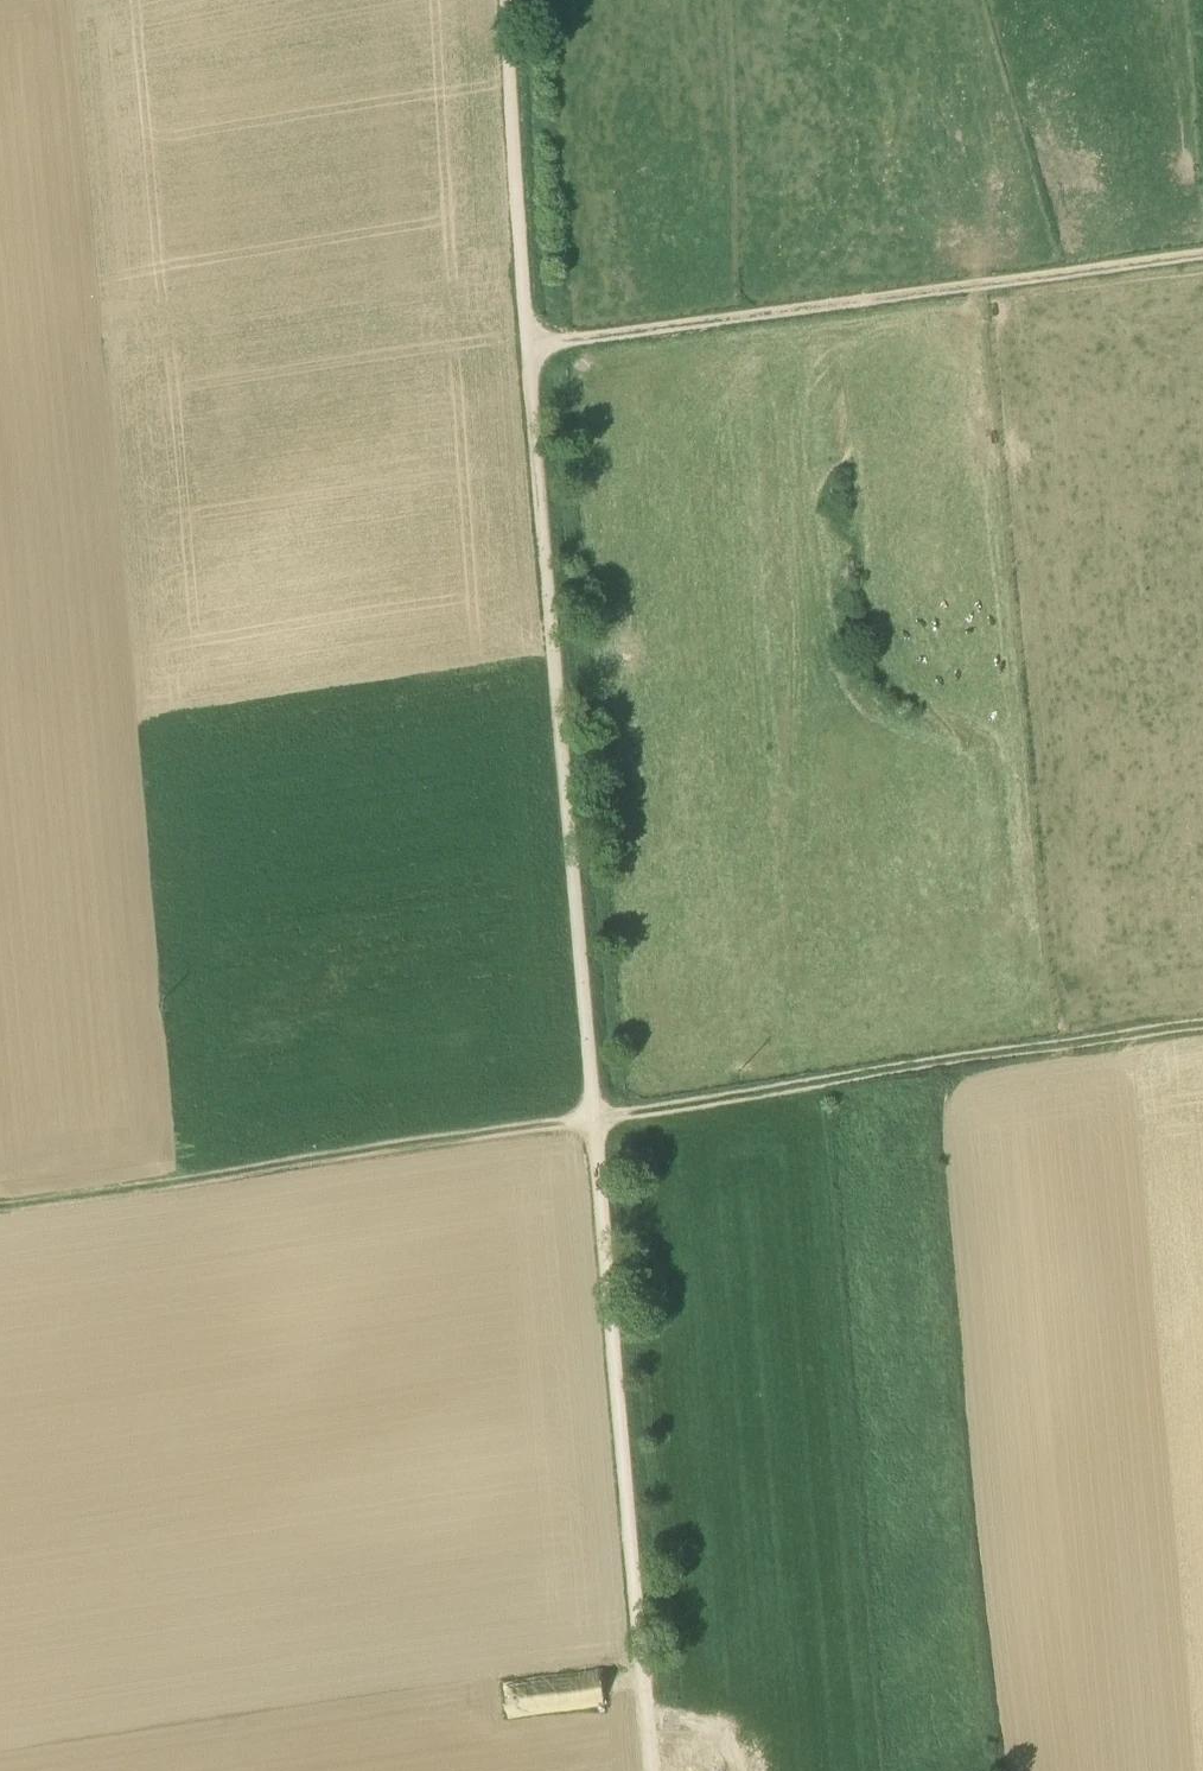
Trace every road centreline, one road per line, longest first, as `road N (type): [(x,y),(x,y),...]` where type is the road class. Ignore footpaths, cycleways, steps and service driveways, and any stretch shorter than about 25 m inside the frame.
road 1 (track): [(654,1770),(558,728),(508,0)]
road 2 (track): [(529,347),(1202,258)]
road 3 (track): [(596,1121),(1202,1029)]
road 4 (track): [(596,1121),(0,1210)]

